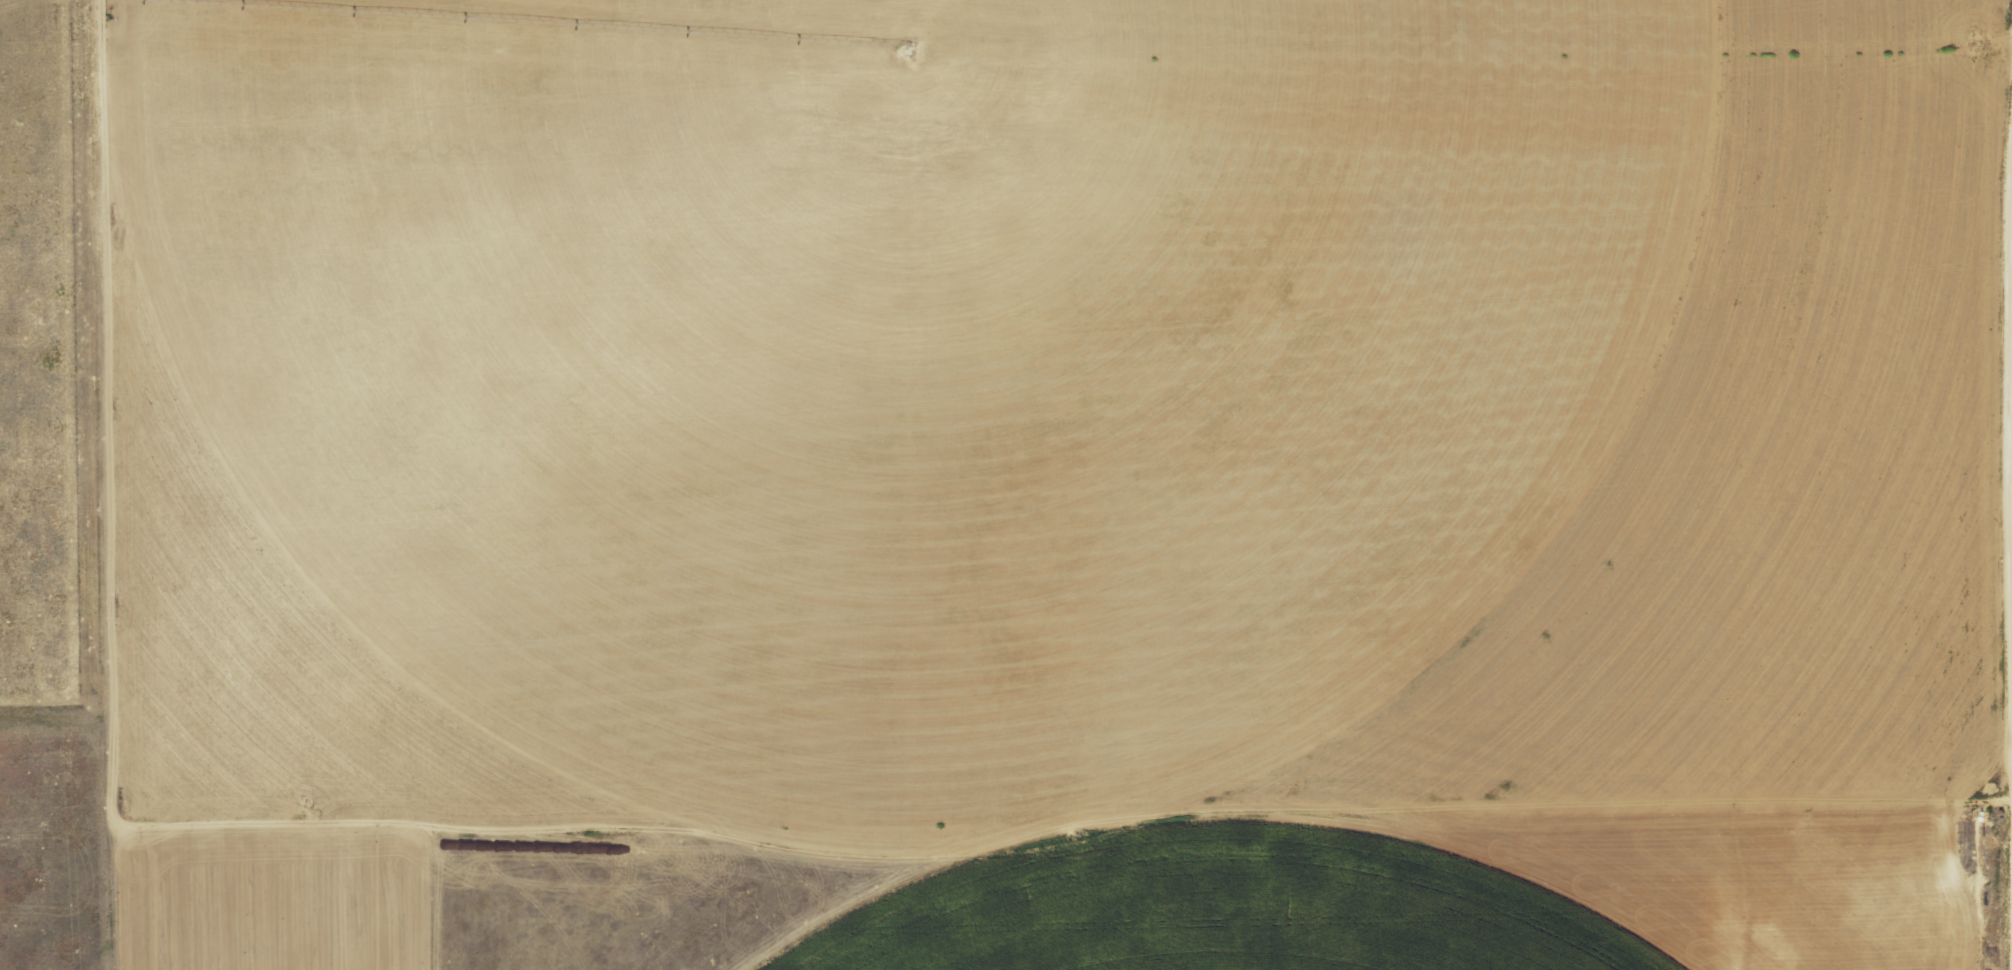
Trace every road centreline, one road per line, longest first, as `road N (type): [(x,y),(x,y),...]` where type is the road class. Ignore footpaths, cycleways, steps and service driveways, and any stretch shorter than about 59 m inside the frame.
road 1 (residential): [(2011,803),(953,824),(251,810),(215,826),(135,921),(114,969)]

